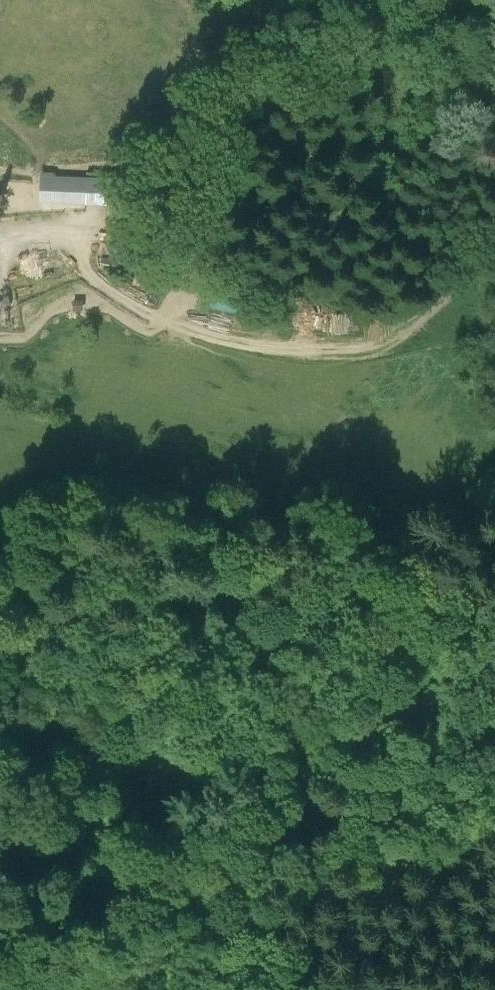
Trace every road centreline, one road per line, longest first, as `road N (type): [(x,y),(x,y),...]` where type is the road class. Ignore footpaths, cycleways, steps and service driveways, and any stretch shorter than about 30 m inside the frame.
road 1 (track): [(494,655),(341,744),(242,768),(114,763),(0,724)]

